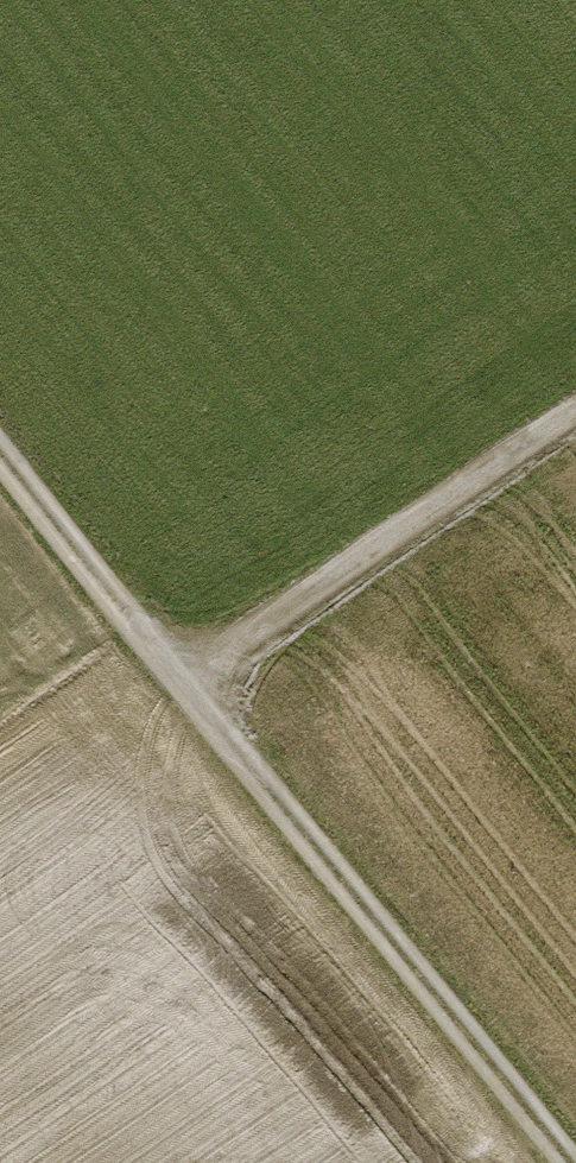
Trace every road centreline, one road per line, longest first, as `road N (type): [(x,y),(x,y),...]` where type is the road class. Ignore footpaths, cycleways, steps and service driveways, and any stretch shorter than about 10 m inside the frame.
road 1 (track): [(567,1162),(0,453)]
road 2 (track): [(575,411),(179,680)]

